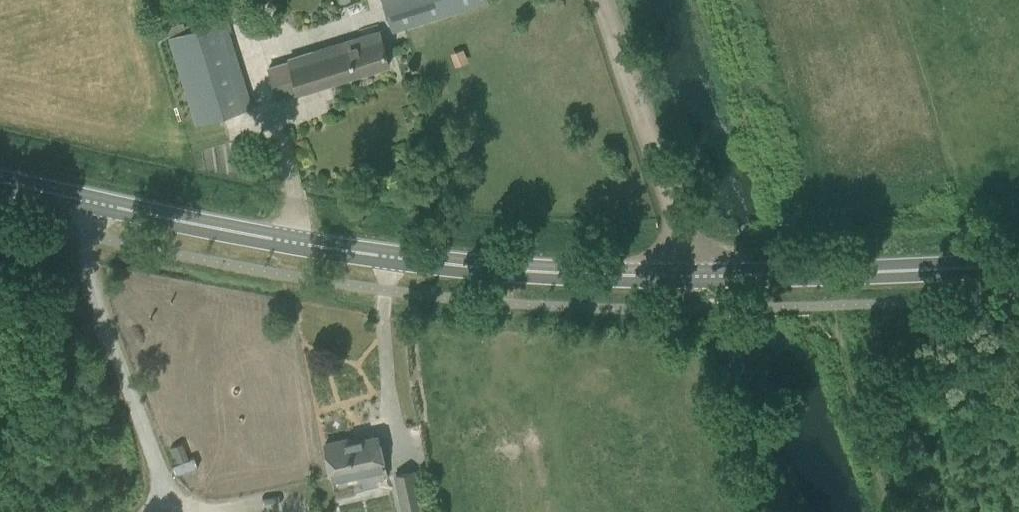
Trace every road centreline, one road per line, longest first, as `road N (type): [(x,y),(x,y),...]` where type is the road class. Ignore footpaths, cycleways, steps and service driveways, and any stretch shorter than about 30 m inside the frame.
road 1 (tertiary): [(1018,266),(704,278),(483,270),(284,242),(0,184)]
road 2 (track): [(704,278),(605,0)]
road 3 (track): [(714,310),(779,511)]

